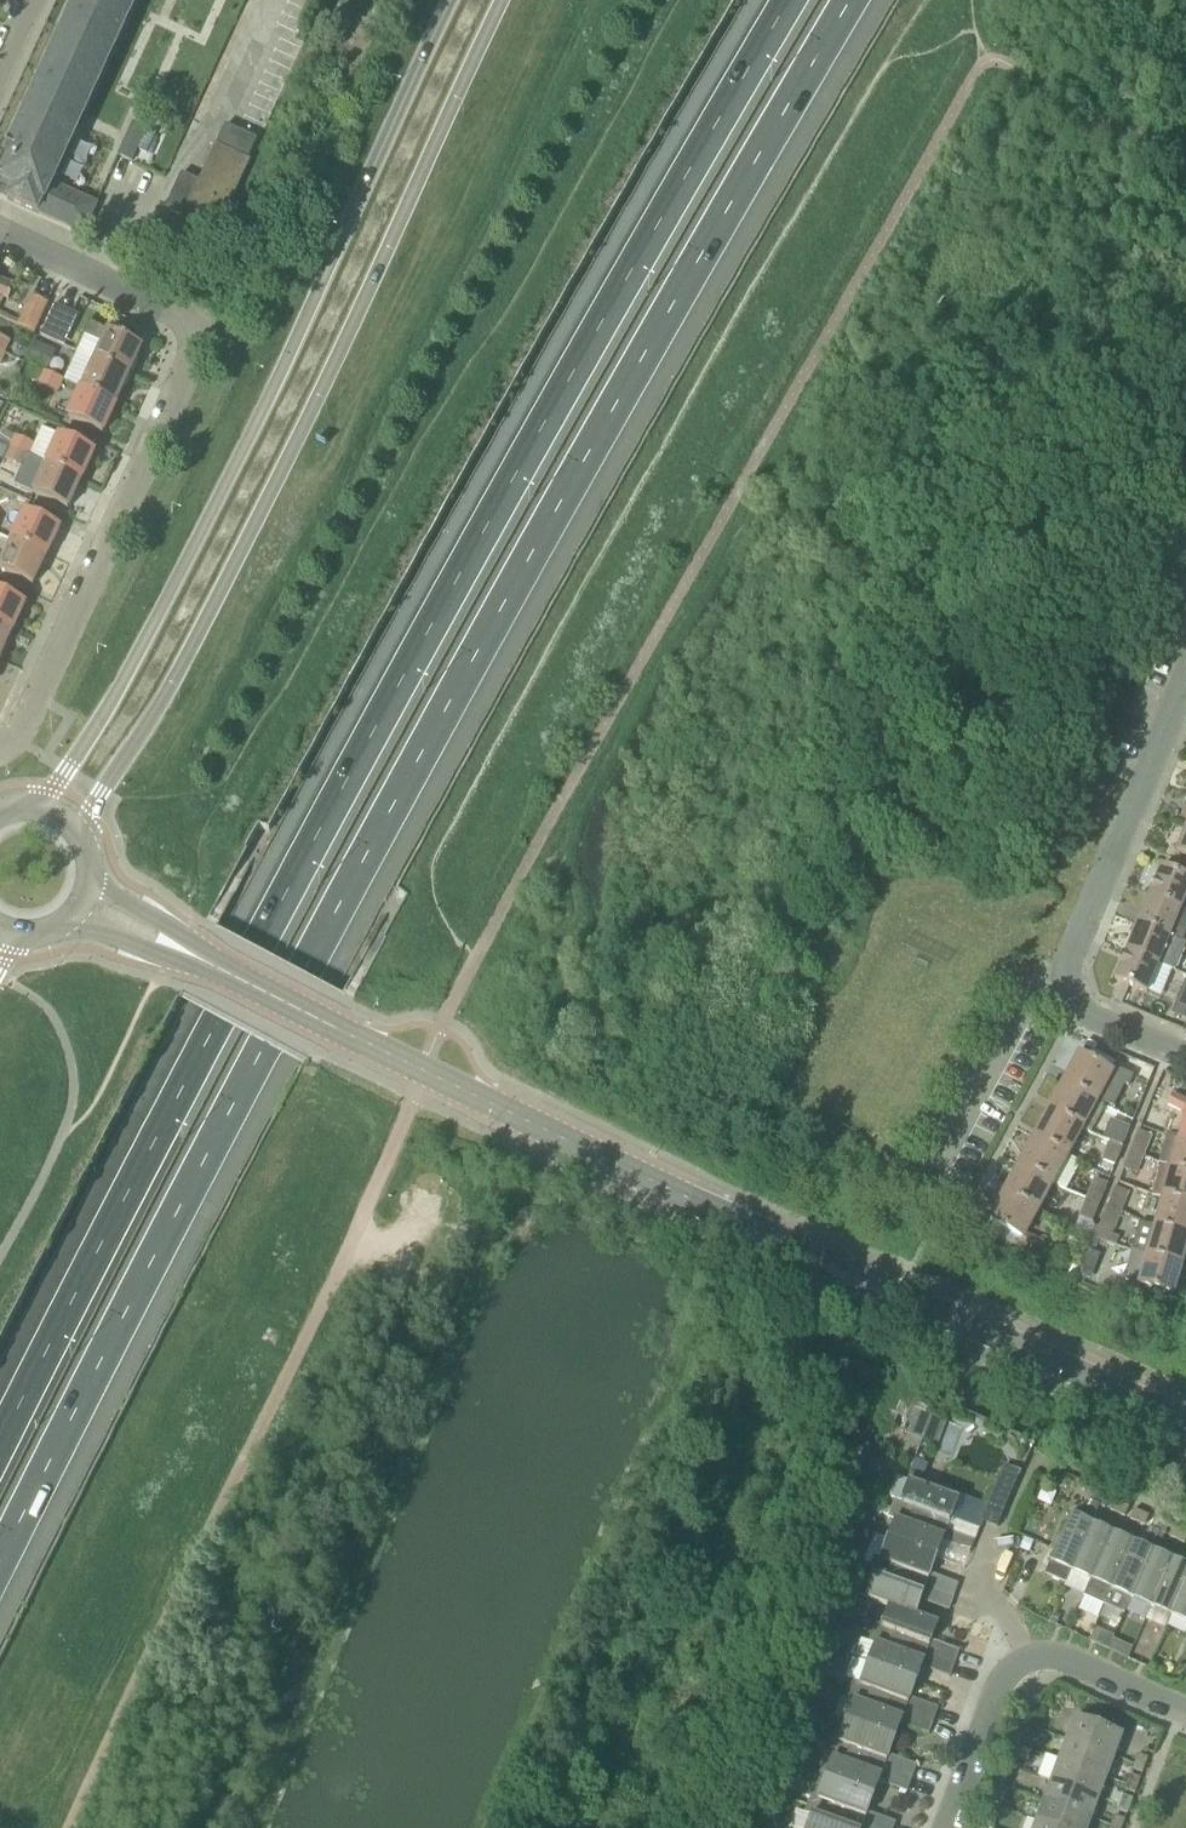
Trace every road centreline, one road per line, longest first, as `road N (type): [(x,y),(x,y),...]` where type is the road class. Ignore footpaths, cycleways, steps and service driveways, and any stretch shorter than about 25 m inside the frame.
road 1 (motorway): [(0,1562),(212,1141),(507,598),(850,0)]
road 2 (motorway): [(789,0),(462,571),(167,1117),(0,1447)]
road 3 (secondary): [(79,833),(163,702),(508,0)]
road 4 (secondary): [(459,0),(248,441),(116,697),(44,809)]
road 5 (unclassified): [(1185,1420),(605,1161),(423,1071)]
road 6 (unclassified): [(78,1827),(404,1129),(423,1071)]
road 7 (residential): [(0,747),(19,739),(198,350),(197,332),(182,315),(0,230)]
road 8 (residential): [(1185,1056),(1086,1014),(1067,988),(1066,970),(1185,680)]
road 9 (unclassified): [(423,1071),(84,901)]
road 10 (residential): [(949,1827),(1009,1669),(1030,1661)]
road 11 (residential): [(1030,1661),(1048,1655),(1185,1717)]
road 12 (residential): [(1030,1661),(1006,1614),(974,1589),(991,1539)]

